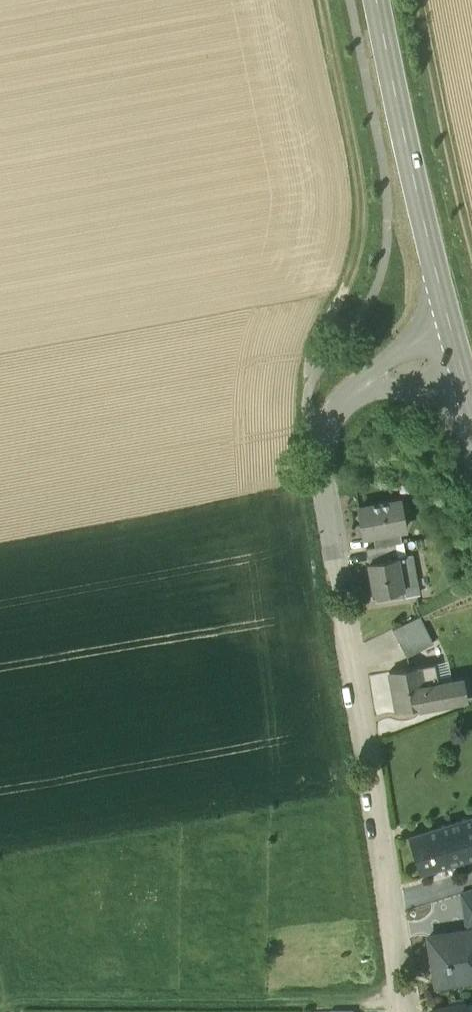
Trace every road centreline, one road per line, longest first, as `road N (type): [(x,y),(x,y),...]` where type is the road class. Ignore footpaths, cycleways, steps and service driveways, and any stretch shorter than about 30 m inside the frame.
road 1 (tertiary): [(352,393),(329,419),(324,458),(401,1011)]
road 2 (track): [(400,1003),(0,1009)]
road 3 (track): [(310,376),(315,343),(352,272),(361,228),(361,190),(325,0)]
road 4 (tertiary): [(452,318),(378,0)]
road 5 (track): [(471,231),(420,0)]
road 6 (tertiary): [(452,318),(371,368),(352,393)]

